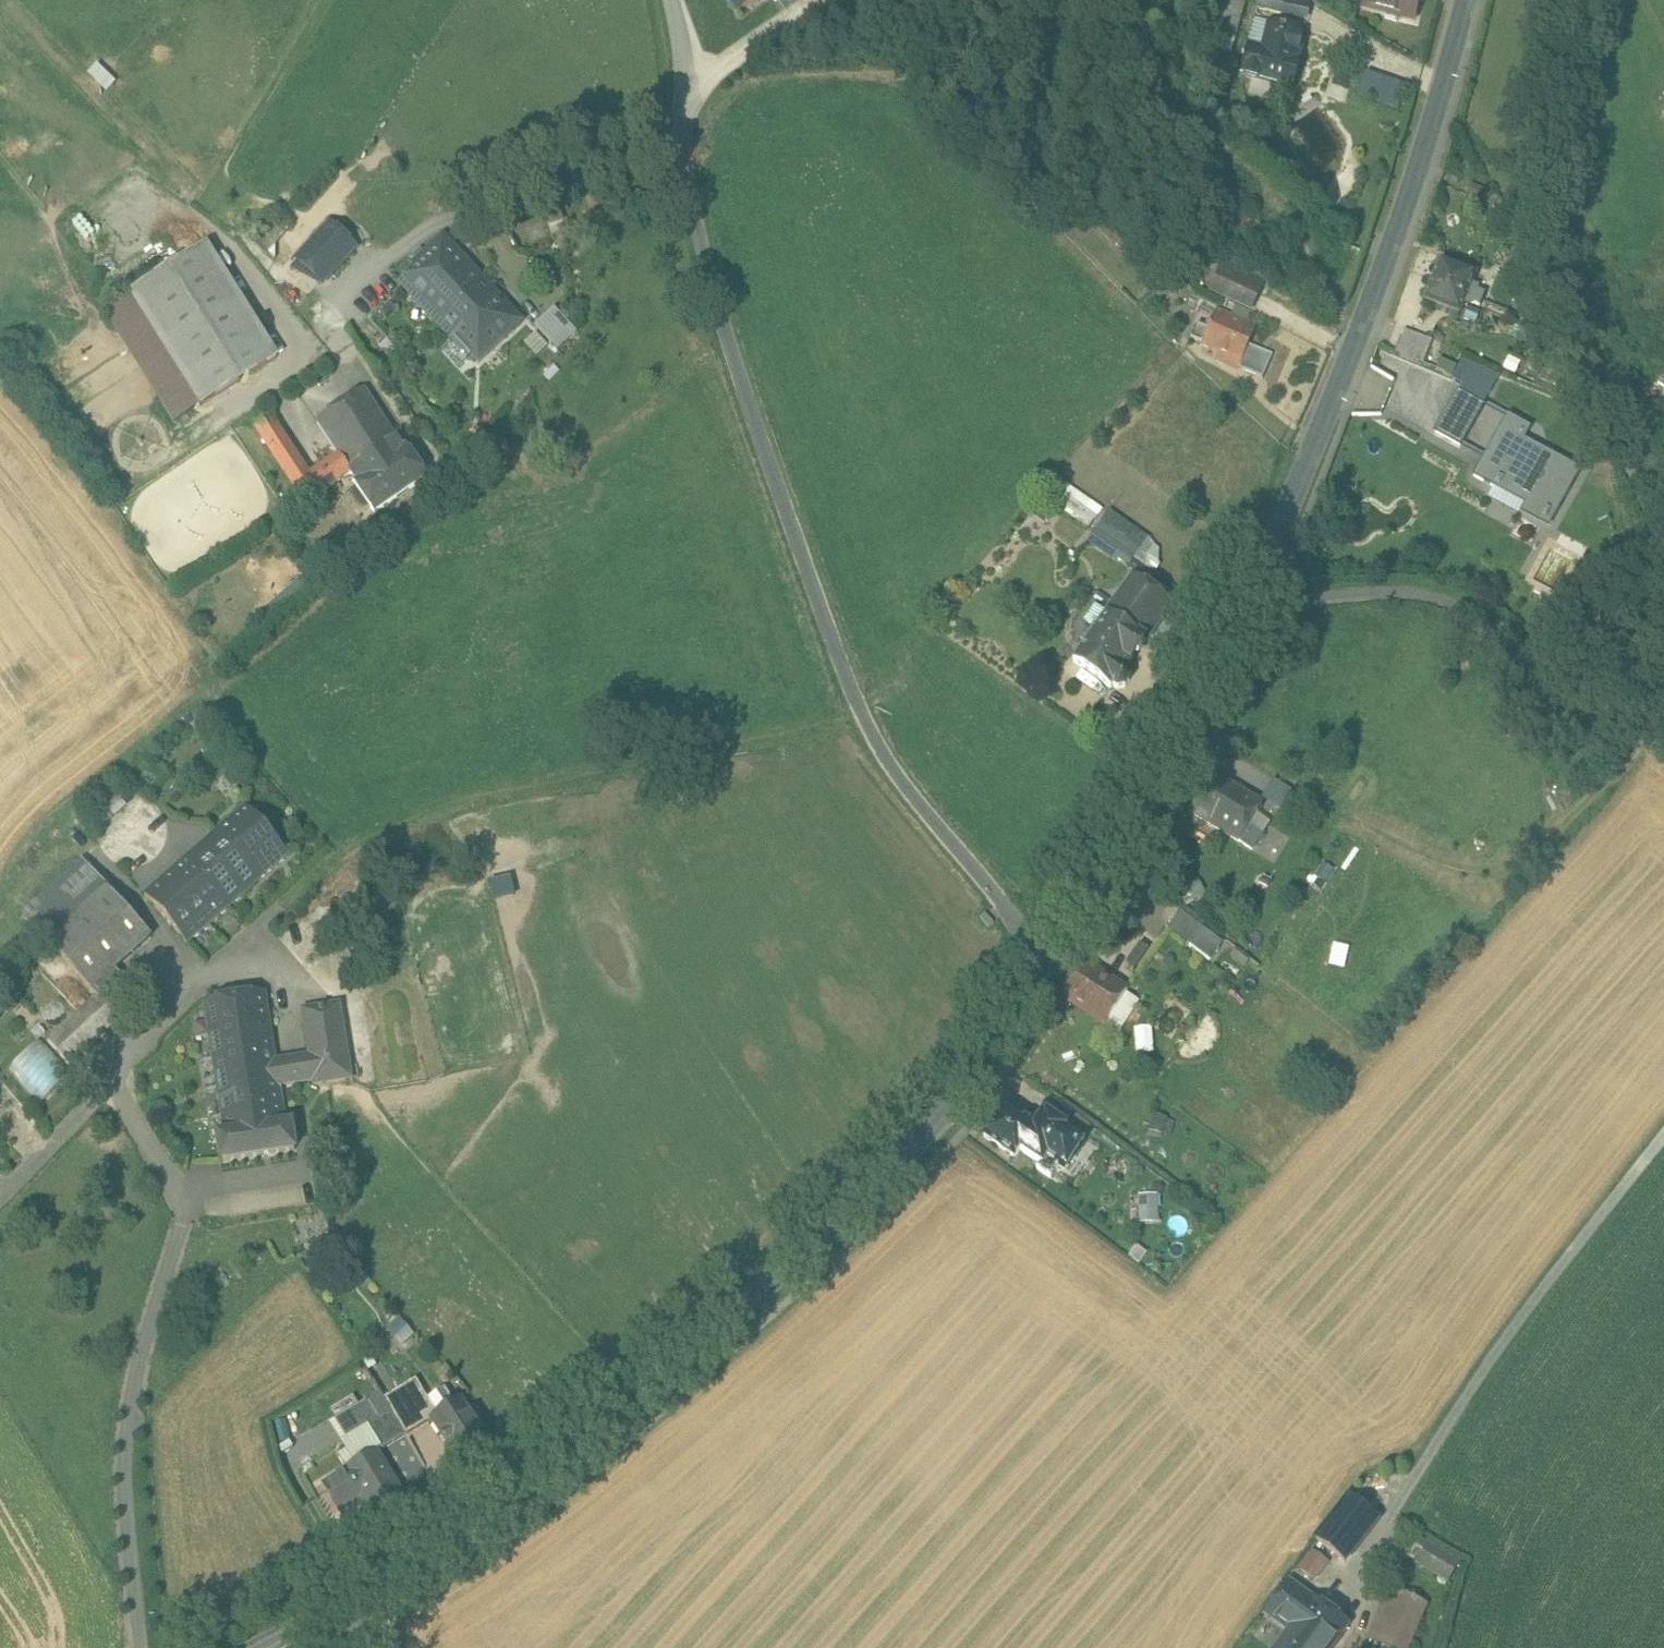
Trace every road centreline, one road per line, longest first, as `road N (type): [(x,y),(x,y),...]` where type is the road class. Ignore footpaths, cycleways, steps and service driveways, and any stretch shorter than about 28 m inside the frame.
road 1 (tertiary): [(256,1647),(480,1524),(662,1377),(913,1145),(963,1088),(1049,954)]
road 2 (residential): [(1049,954),(888,769),(853,701),(727,344),(683,189),(677,143),(691,89),(671,0)]
road 3 (tertiary): [(1255,595),(1353,357),(1466,0)]
road 4 (residential): [(1255,595),(1401,593),(1466,604),(1663,747)]
road 5 (tertiary): [(1049,954),(1179,752),(1255,595)]

